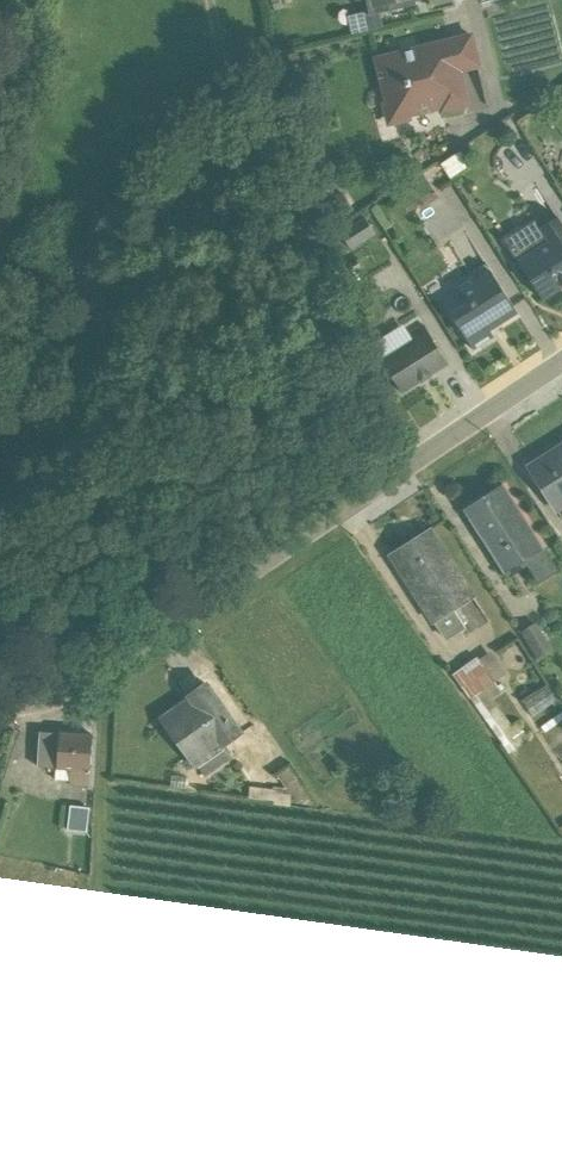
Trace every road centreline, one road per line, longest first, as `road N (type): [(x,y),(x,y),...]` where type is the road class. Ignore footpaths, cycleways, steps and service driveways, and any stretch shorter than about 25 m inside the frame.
road 1 (residential): [(561,361),(82,685),(0,705)]

